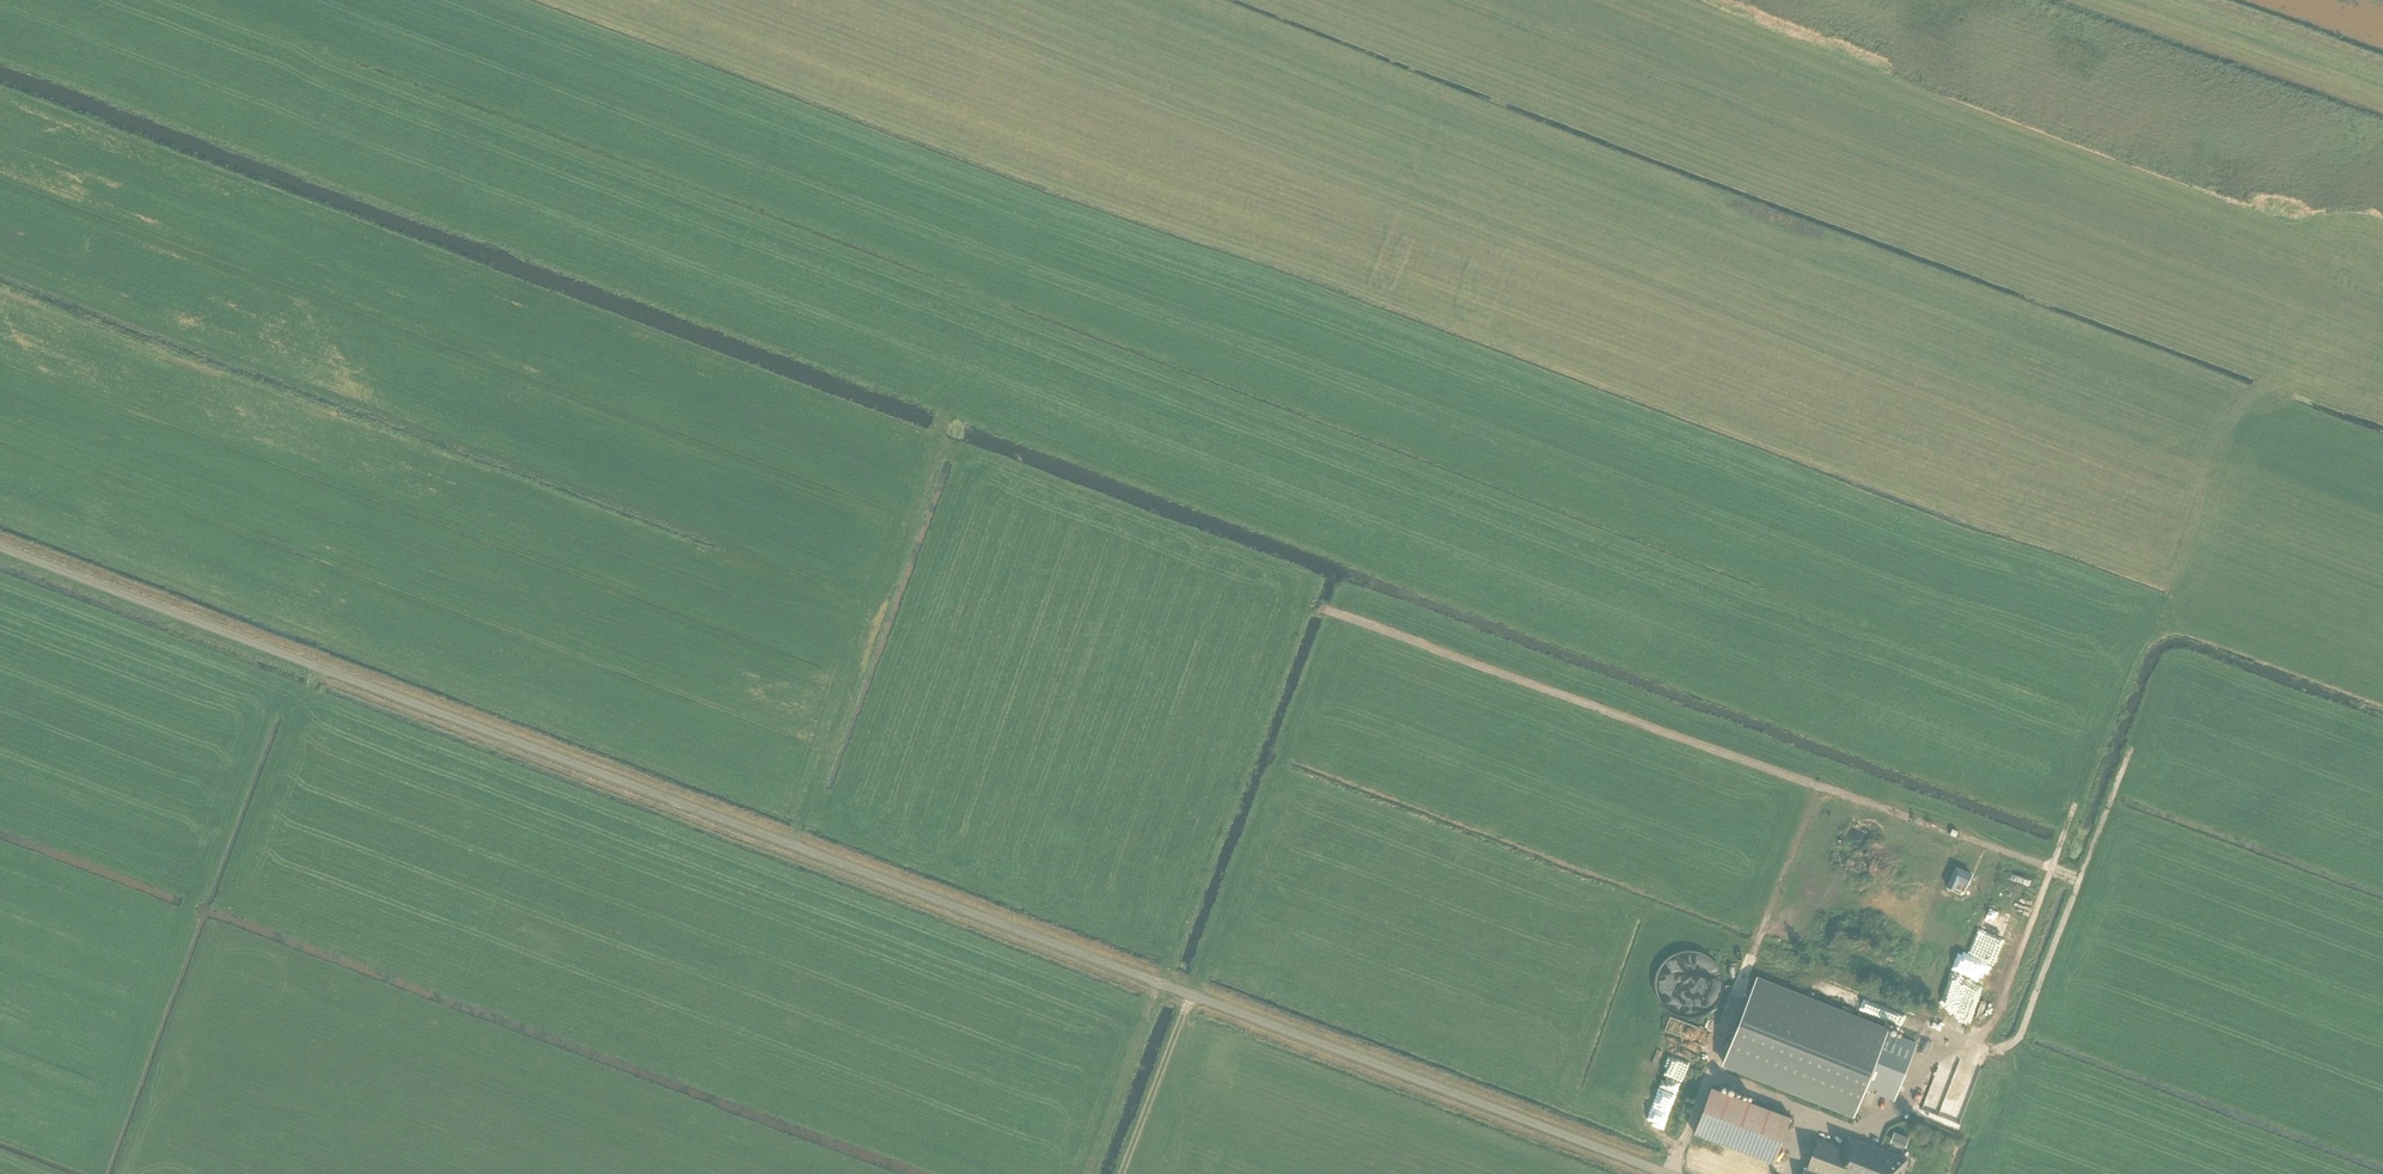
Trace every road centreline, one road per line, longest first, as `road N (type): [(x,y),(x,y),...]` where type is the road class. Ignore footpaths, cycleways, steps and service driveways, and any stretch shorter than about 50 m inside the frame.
road 1 (unclassified): [(0,548),(1669,1173)]

